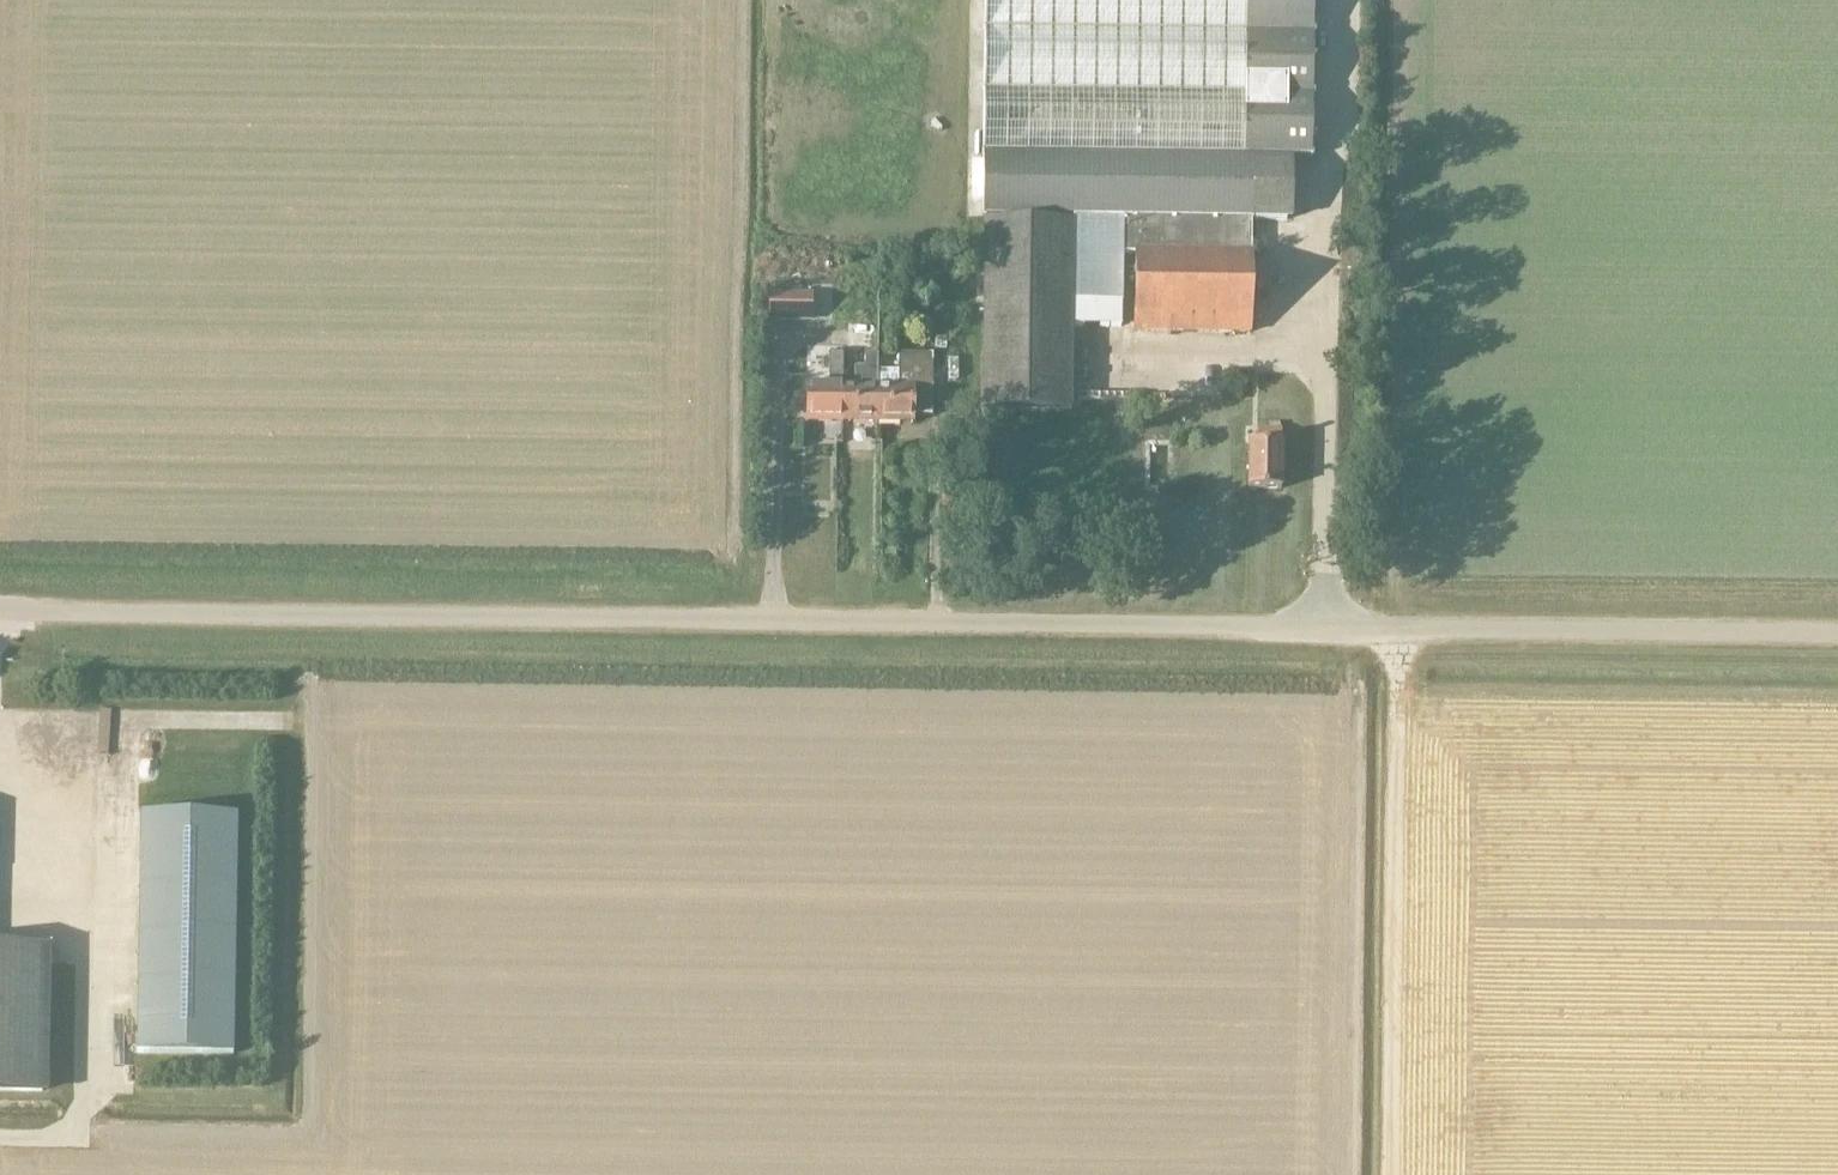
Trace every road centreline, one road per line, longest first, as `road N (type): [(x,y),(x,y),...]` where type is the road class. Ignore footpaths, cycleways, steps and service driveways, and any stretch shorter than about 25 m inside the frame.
road 1 (unclassified): [(1837,632),(0,611)]

